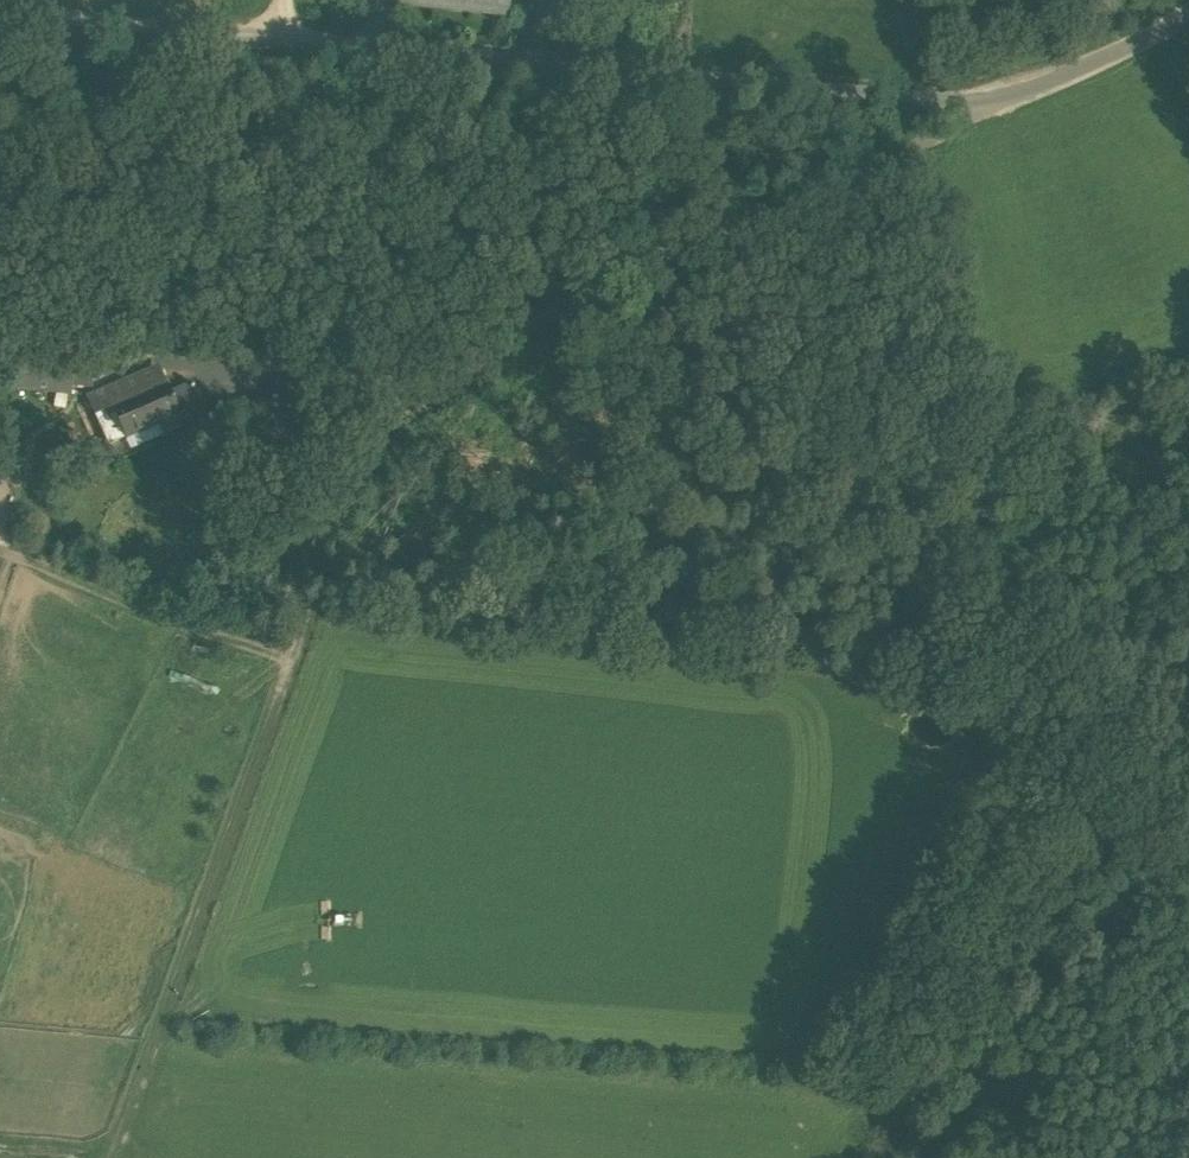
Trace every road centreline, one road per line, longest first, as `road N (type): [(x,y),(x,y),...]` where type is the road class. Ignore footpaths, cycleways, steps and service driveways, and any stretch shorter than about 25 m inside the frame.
road 1 (unclassified): [(1188,19),(997,104),(0,14)]
road 2 (track): [(112,1157),(306,608)]
road 3 (track): [(284,665),(0,553)]

